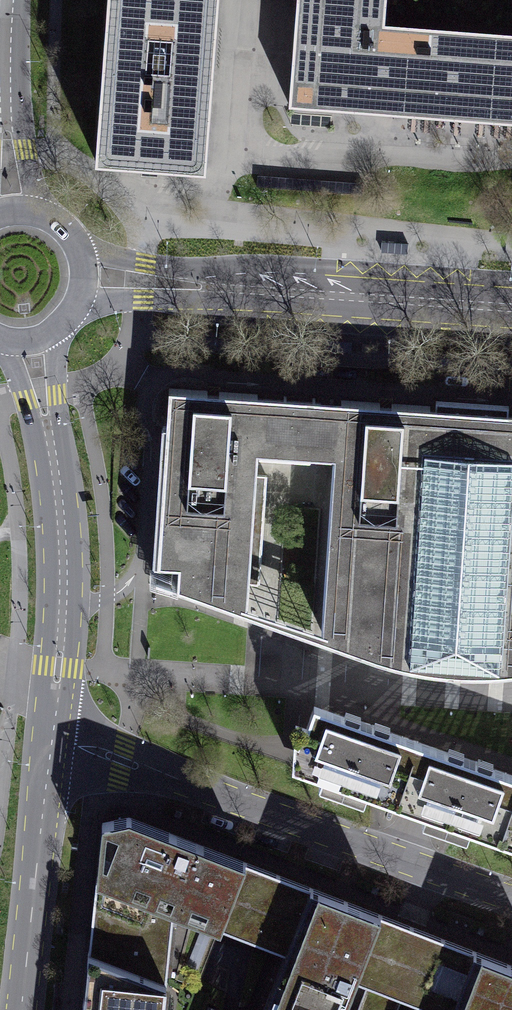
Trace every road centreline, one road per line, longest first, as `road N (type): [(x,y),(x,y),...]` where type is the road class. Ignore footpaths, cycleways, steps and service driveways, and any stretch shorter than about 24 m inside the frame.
road 1 (residential): [(54,735),(511,901)]
road 2 (tertiary): [(511,308),(80,279)]
road 3 (secondary): [(24,333),(57,479),(63,614),(54,735)]
road 4 (secondary): [(54,735),(22,1009)]
road 5 (primary): [(7,0),(7,208)]

